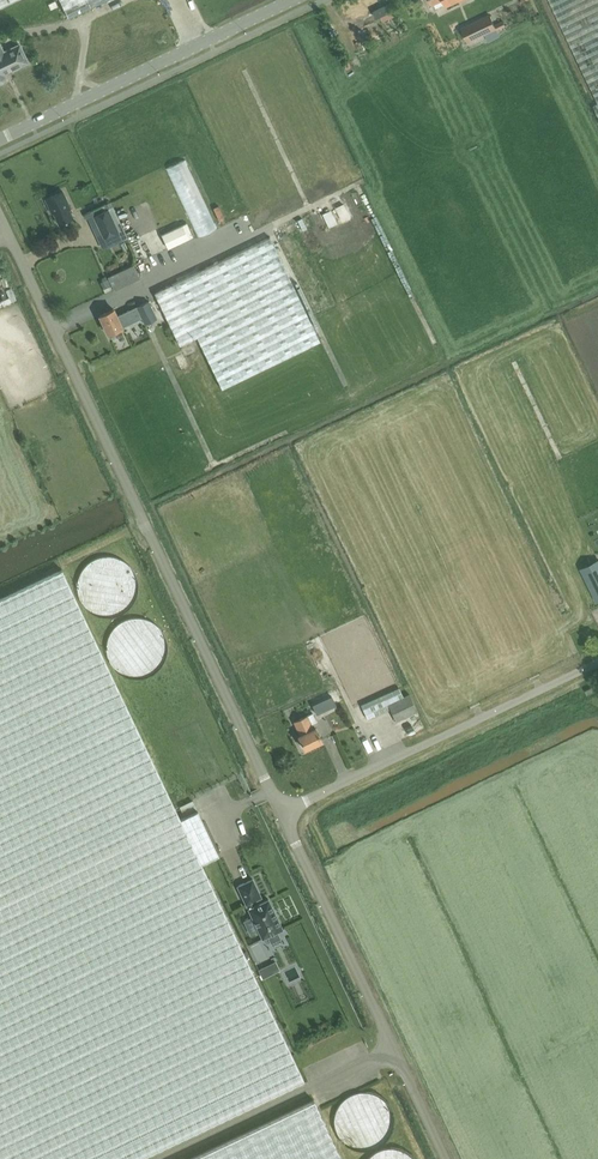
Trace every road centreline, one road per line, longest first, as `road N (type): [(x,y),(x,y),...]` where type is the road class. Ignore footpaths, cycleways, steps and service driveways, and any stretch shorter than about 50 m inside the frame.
road 1 (residential): [(283,815),(0,215)]
road 2 (residential): [(446,1158),(283,815)]
road 3 (residential): [(283,815),(597,664)]
road 4 (tertiary): [(0,139),(293,0)]

